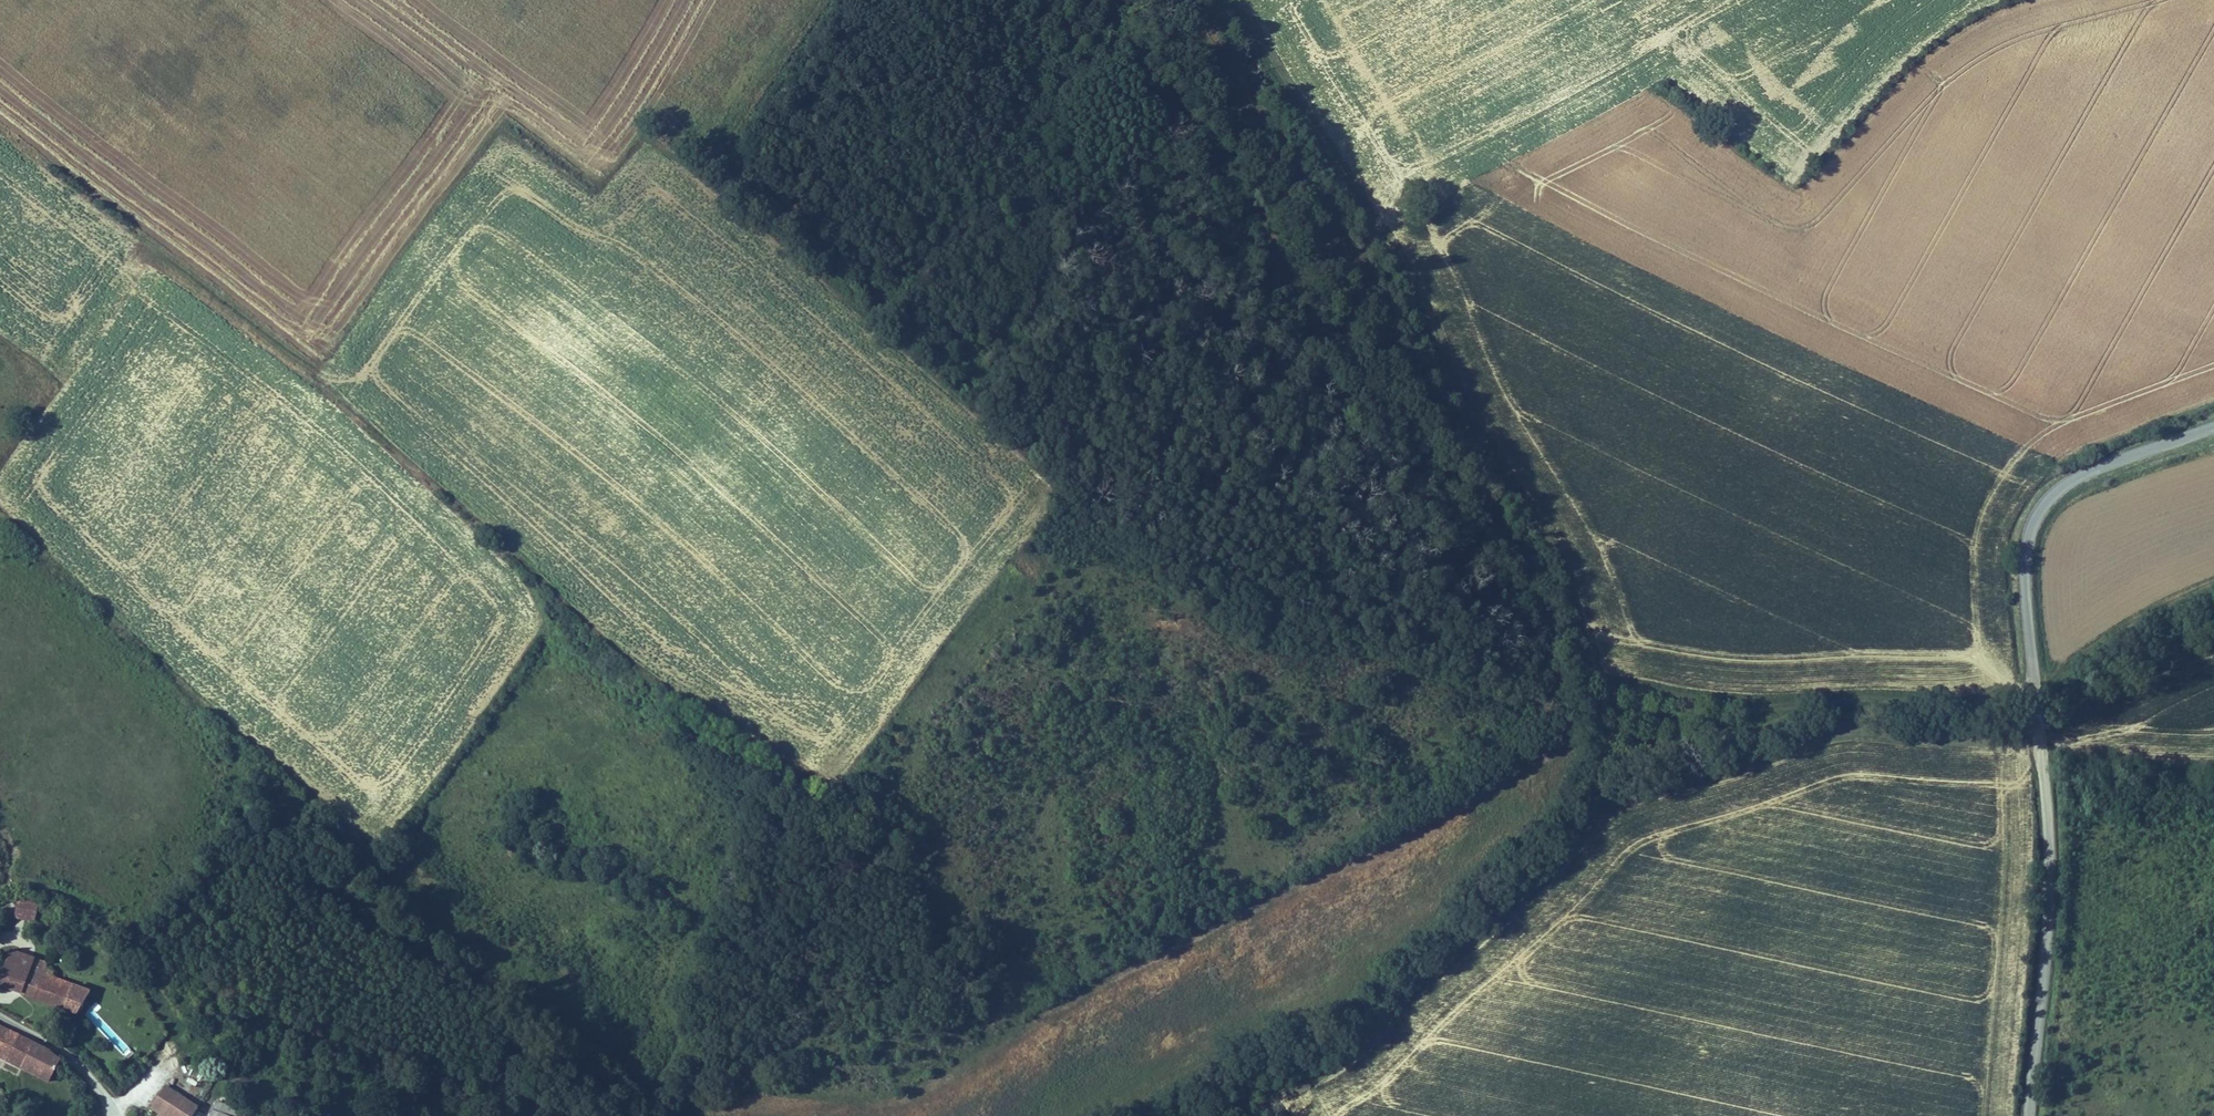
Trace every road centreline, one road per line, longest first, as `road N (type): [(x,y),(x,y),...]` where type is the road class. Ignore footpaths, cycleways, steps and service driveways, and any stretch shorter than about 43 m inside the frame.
road 1 (tertiary): [(2028,1115),(2050,902),(2023,570),(2029,532),(2043,506),(2088,471),(2213,425)]
road 2 (unclassified): [(0,1015),(64,1052),(117,1115)]

